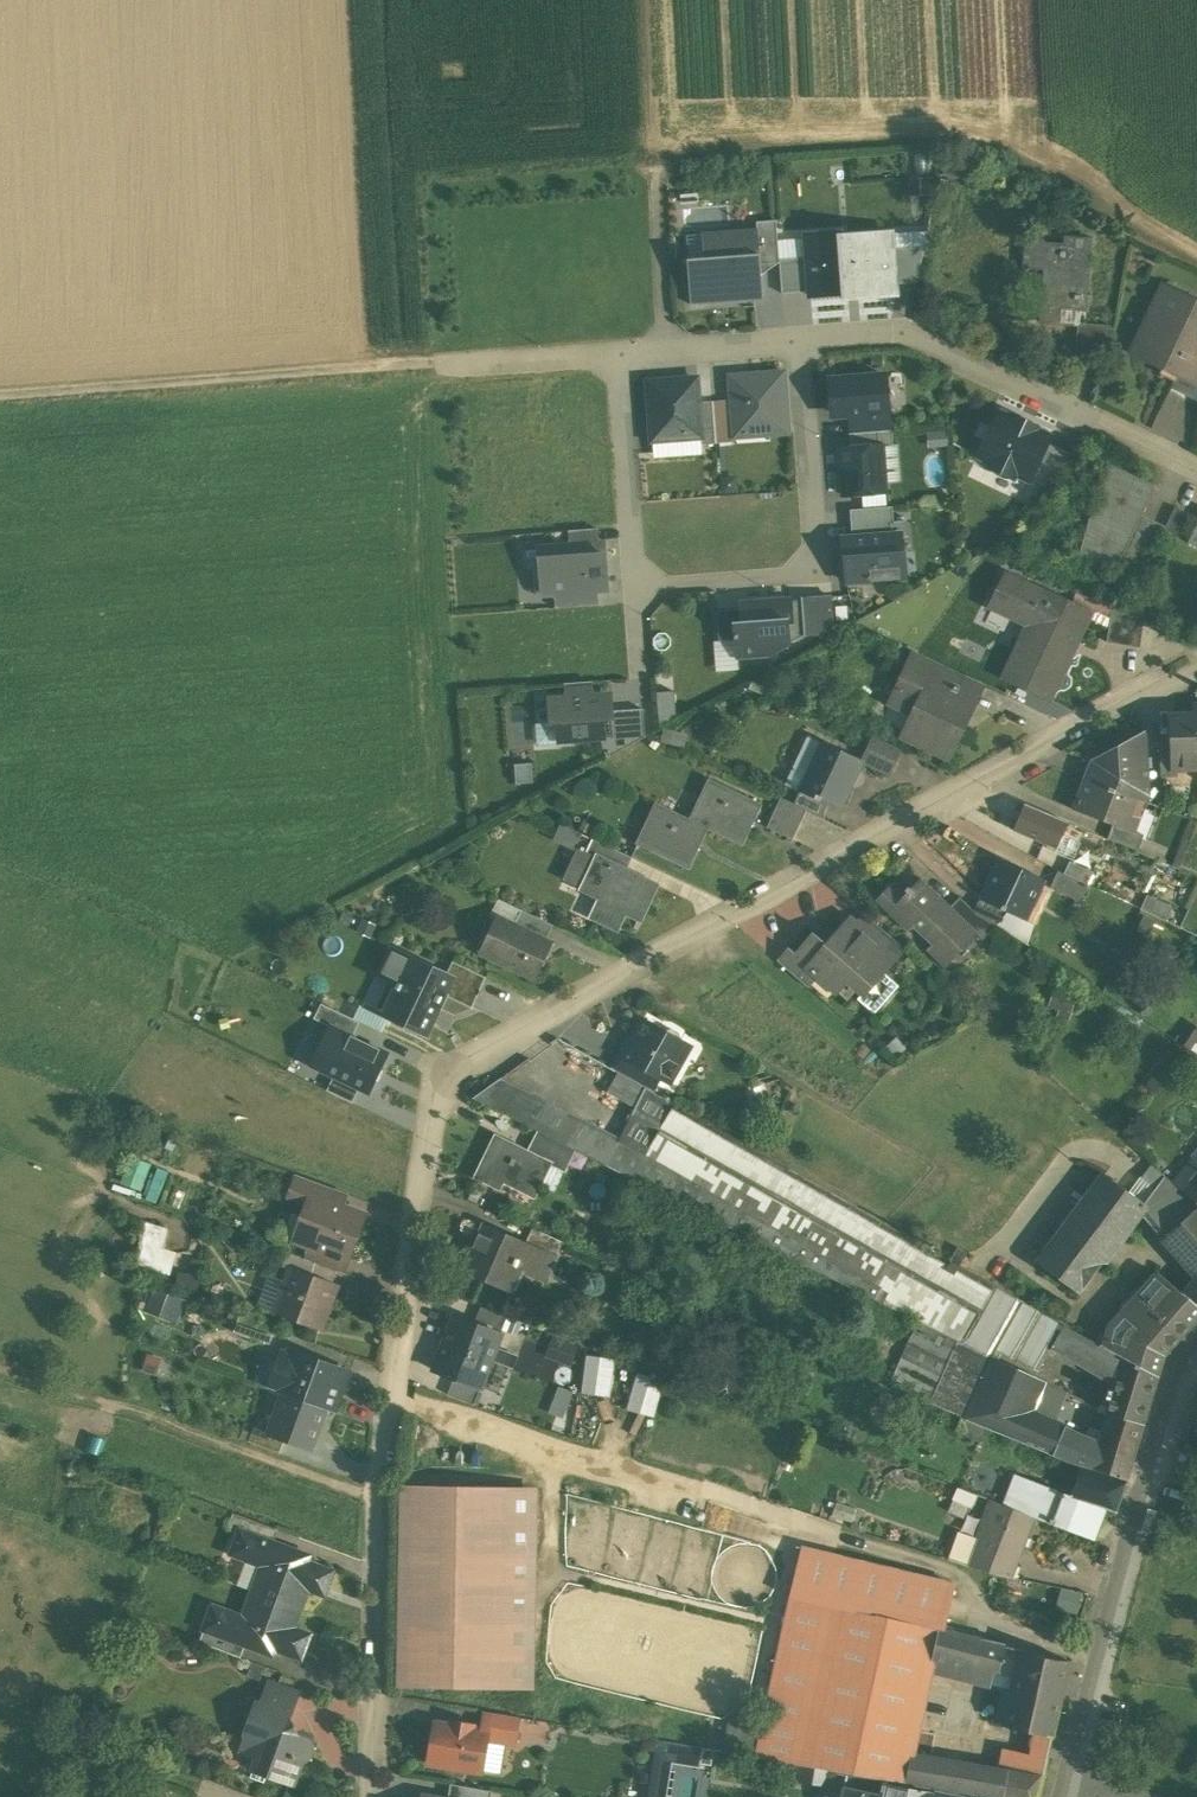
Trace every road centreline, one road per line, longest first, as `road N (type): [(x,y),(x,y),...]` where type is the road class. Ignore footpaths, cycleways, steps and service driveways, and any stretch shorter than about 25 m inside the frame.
road 1 (residential): [(371,1796),(379,1495),(401,1357),(420,1128),(431,1091),(446,1071),(1196,663)]
road 2 (track): [(395,1397),(962,1574),(958,1611),(1101,1657)]
road 3 (residential): [(1196,1348),(1185,1359),(1065,1785)]
road 4 (track): [(0,396),(438,364)]
road 5 (residential): [(1196,471),(904,336),(798,347)]
road 6 (residential): [(635,588),(814,573),(798,347)]
road 7 (track): [(379,1495),(0,1367)]
road 8 (residential): [(617,355),(635,588)]
road 9 (track): [(550,1445),(546,1677)]
road 10 (residential): [(798,347),(617,355)]
road 11 (residential): [(617,355),(438,364)]

